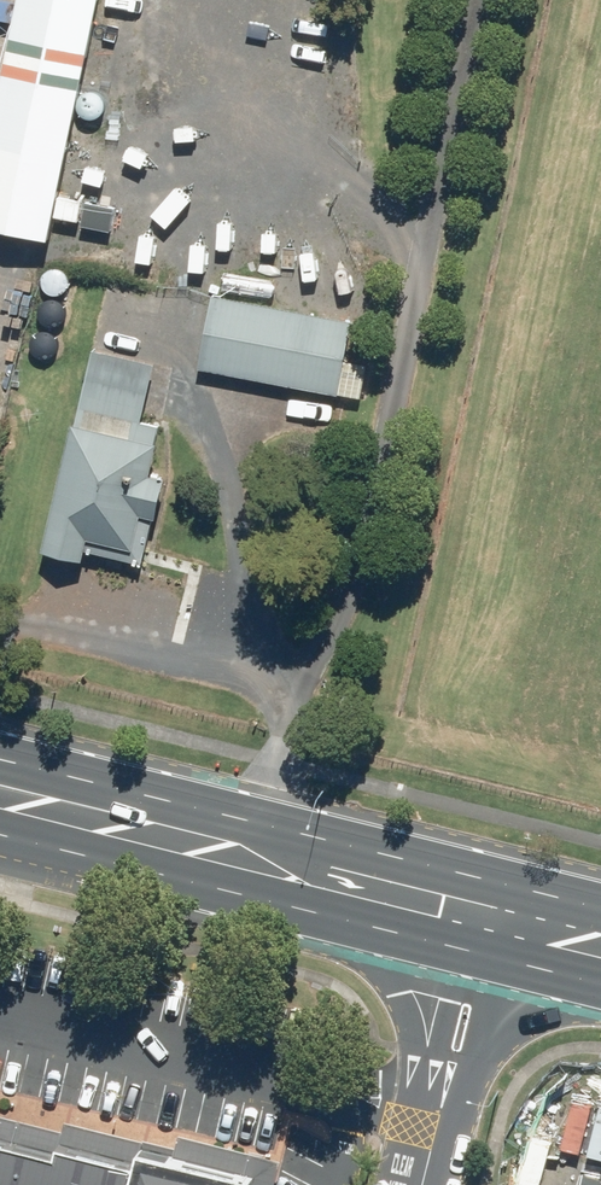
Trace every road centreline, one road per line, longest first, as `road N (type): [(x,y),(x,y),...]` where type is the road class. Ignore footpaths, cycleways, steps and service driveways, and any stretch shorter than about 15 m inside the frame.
road 1 (track): [(265,812),(298,693),(349,610),(376,508),(475,0)]
road 2 (secondary): [(0,747),(486,871)]
road 3 (secondary): [(472,942),(0,834)]
road 4 (track): [(298,693),(253,603),(236,541),(235,479),(246,427)]
road 5 (residential): [(418,1184),(472,942)]
road 6 (secondary): [(600,975),(472,942)]

